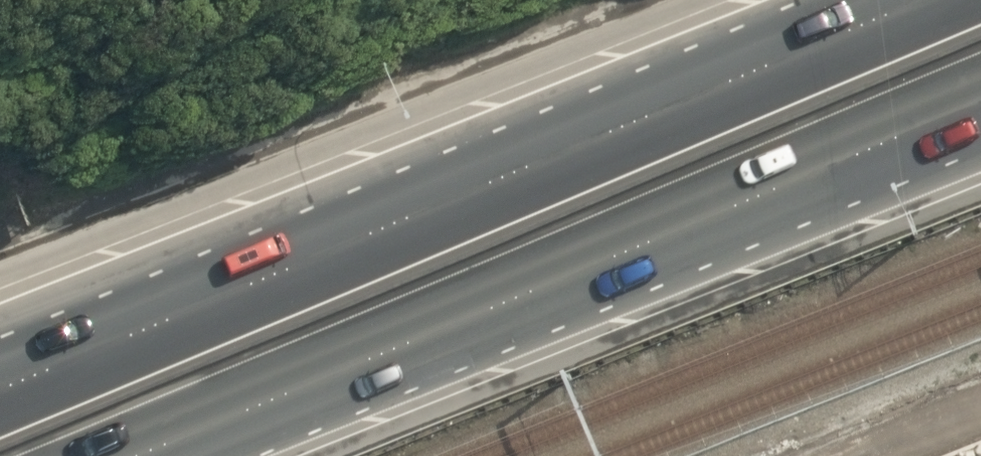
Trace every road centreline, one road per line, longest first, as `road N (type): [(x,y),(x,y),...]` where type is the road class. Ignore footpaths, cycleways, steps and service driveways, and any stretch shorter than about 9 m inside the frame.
road 1 (trunk): [(0,386),(933,0)]
road 2 (trunk): [(980,105),(135,455)]

